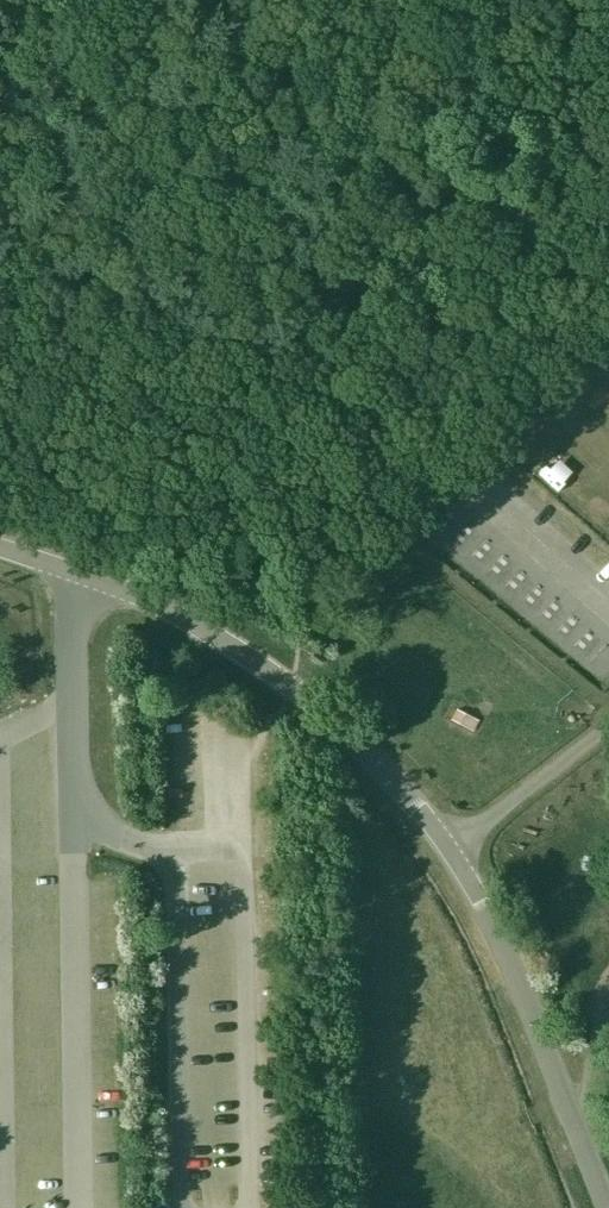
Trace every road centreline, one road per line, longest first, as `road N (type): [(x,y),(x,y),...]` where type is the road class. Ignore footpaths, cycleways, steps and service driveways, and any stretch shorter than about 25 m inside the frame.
road 1 (tertiary): [(607,1207),(493,925),(458,862),(390,776),(302,694),(188,620),(0,546)]

